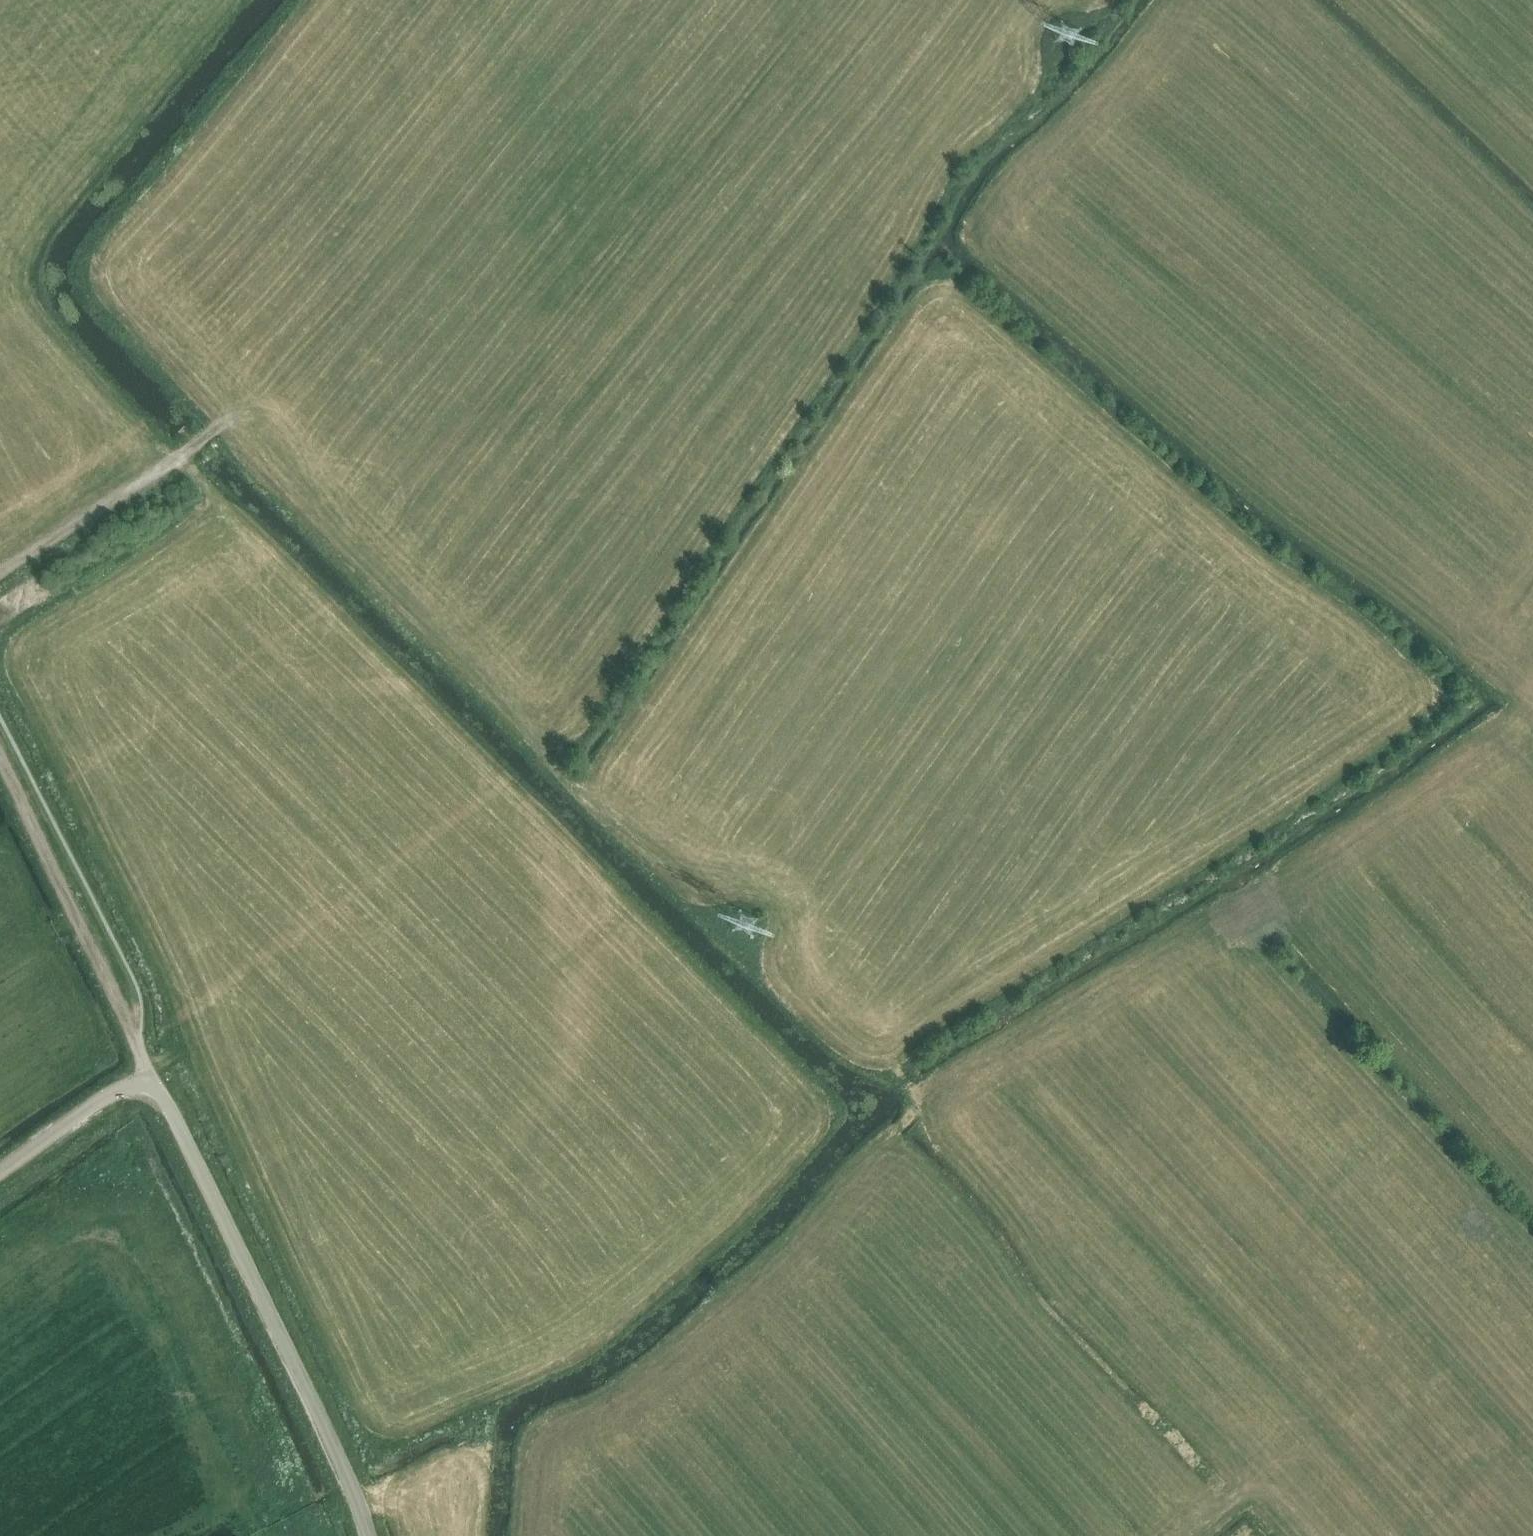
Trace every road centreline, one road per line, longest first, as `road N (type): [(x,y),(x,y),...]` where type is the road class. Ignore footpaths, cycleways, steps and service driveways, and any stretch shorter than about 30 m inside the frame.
road 1 (unclassified): [(367,1535),(159,1091),(147,1082),(101,1097),(0,1170)]
road 2 (track): [(147,1082),(0,756)]

